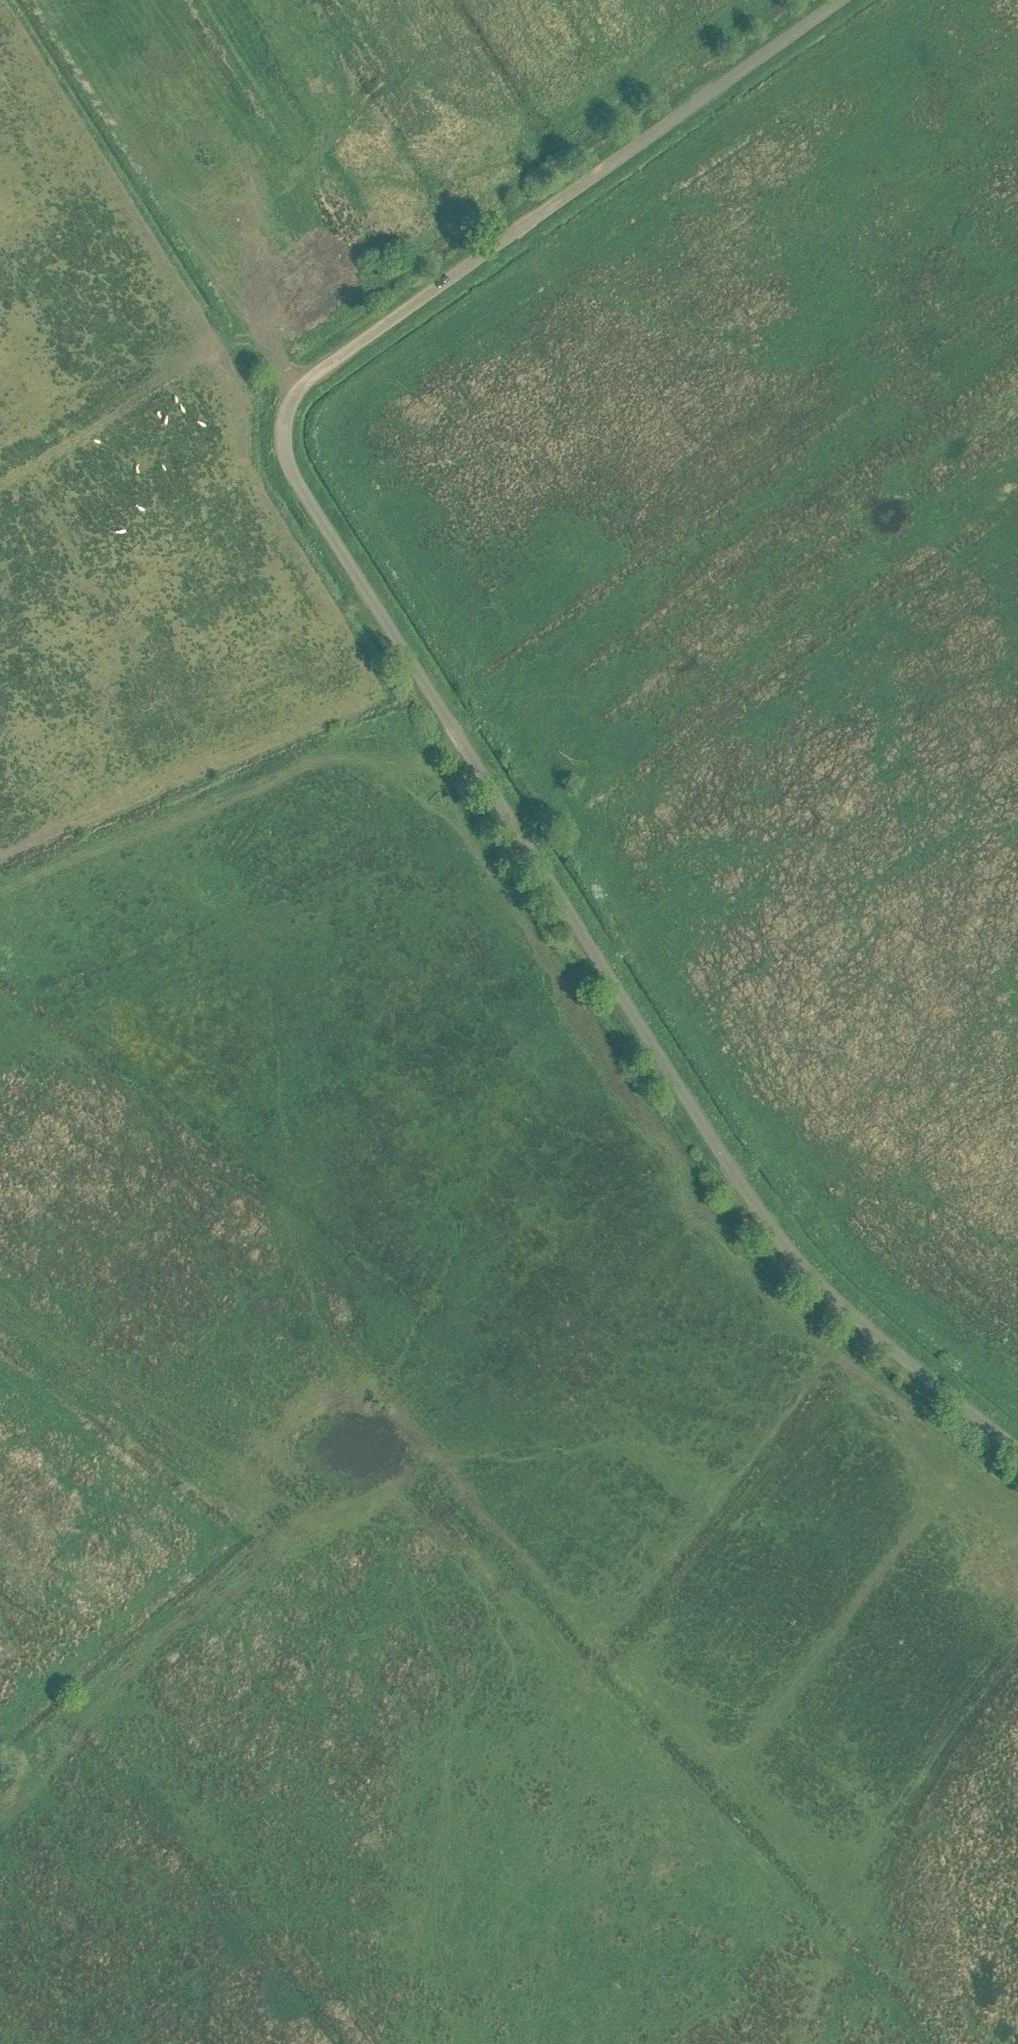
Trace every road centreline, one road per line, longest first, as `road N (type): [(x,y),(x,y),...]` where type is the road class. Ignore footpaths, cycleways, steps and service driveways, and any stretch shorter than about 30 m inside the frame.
road 1 (track): [(286,465),(283,423),(292,396),(54,0)]
road 2 (track): [(0,523),(105,482),(224,451),(283,447)]

